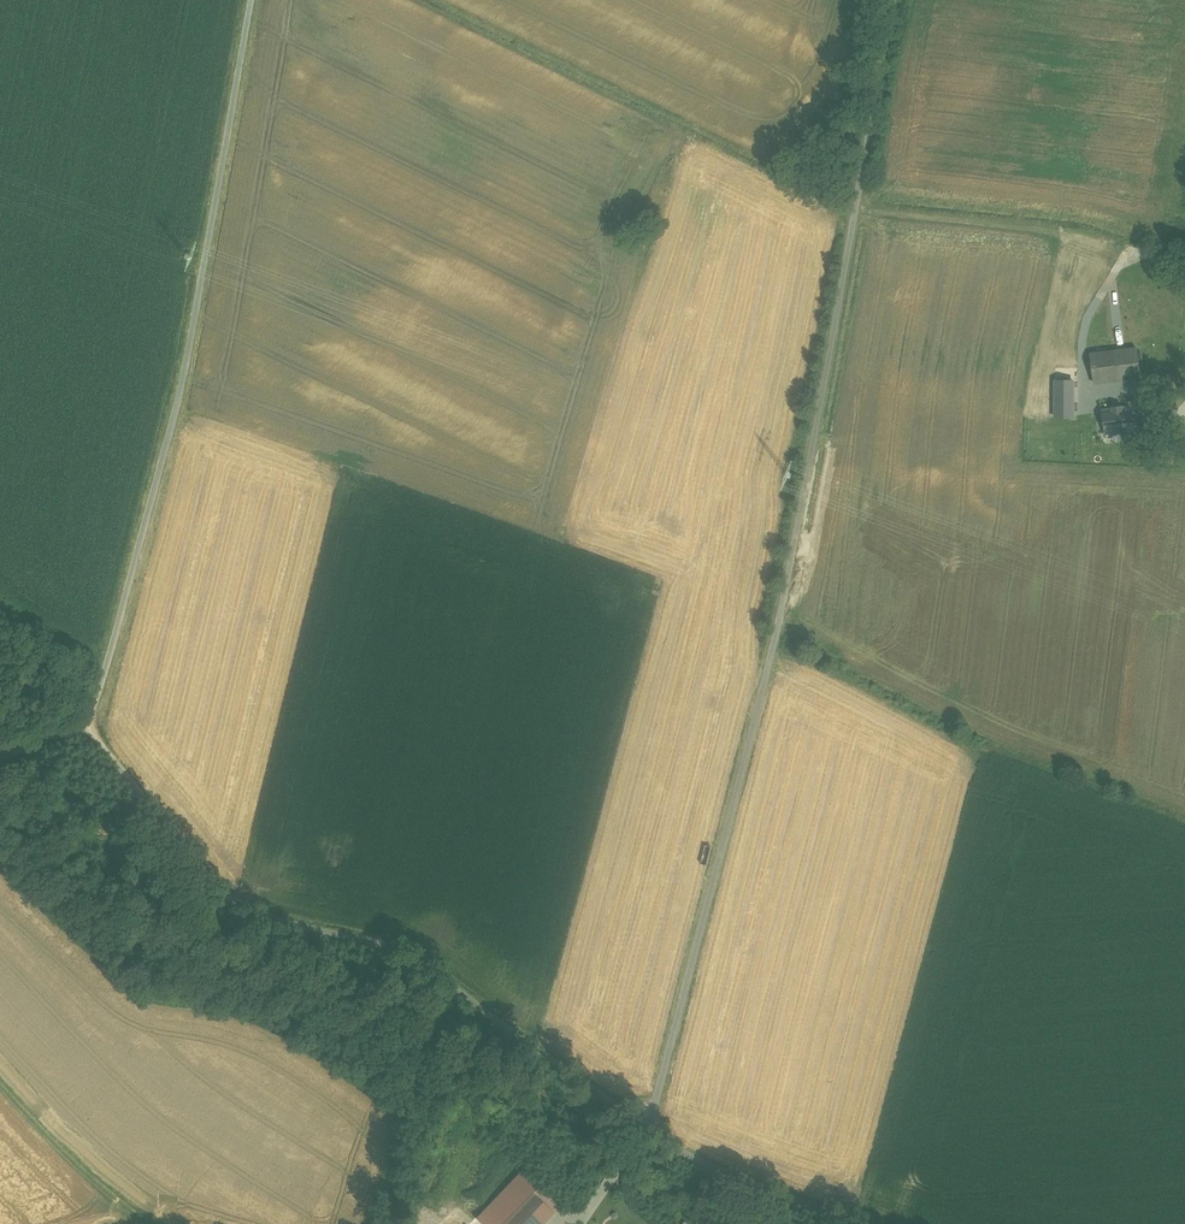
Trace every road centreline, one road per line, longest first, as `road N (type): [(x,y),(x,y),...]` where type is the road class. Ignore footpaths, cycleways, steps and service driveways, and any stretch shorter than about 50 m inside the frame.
road 1 (unclassified): [(249,0),(200,278),(80,710),(223,904),(399,960),(651,1123)]
road 2 (unclassified): [(651,1123),(813,468),(894,0)]
road 3 (unclassified): [(651,1123),(696,1157),(864,1223)]
road 4 (track): [(575,1223),(651,1123)]

